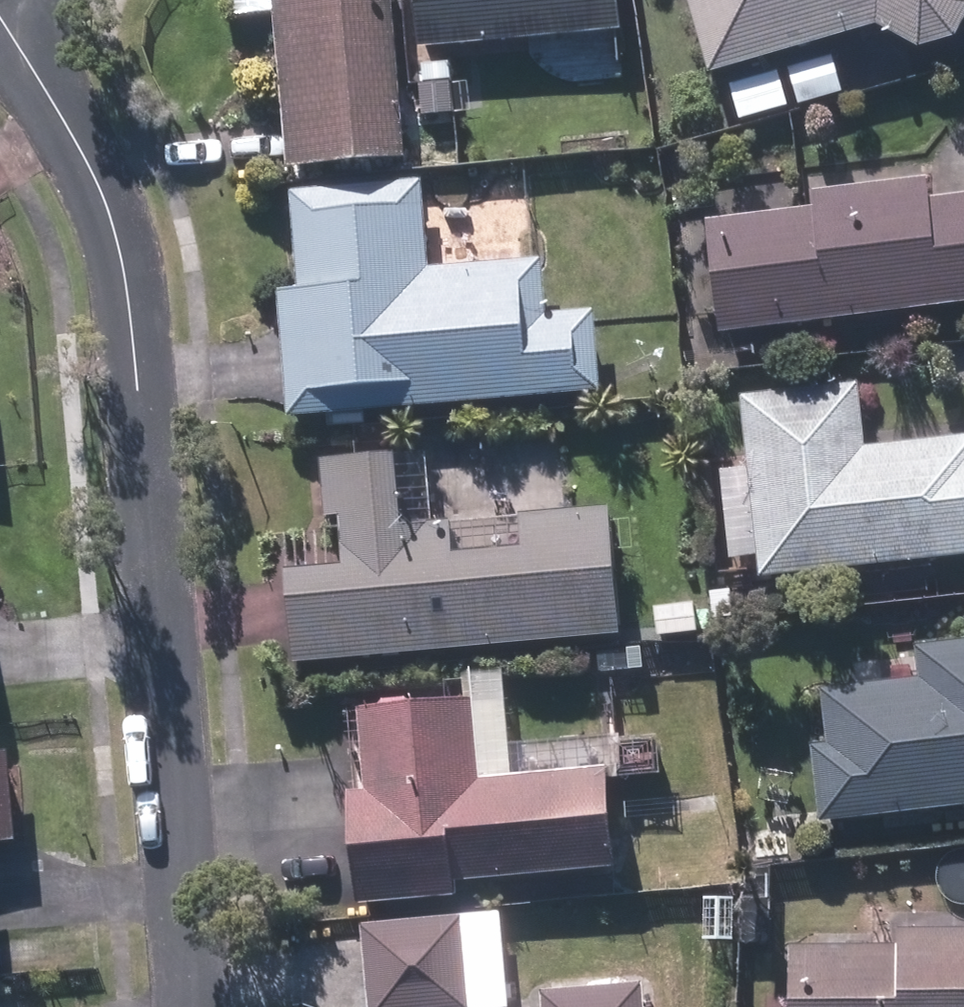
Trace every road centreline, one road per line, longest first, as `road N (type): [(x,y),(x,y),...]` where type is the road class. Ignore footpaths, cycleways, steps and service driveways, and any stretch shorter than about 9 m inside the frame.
road 1 (residential): [(197,1006),(146,286),(108,153),(14,0)]

